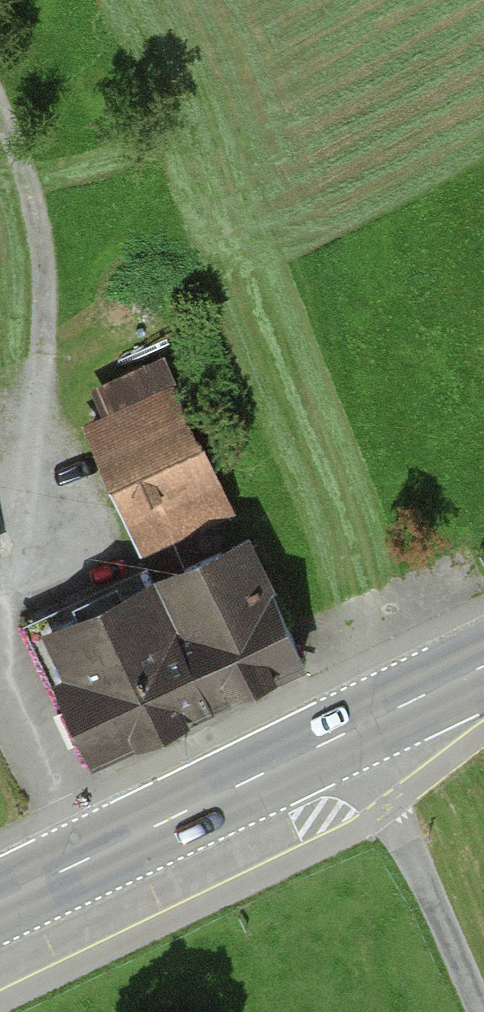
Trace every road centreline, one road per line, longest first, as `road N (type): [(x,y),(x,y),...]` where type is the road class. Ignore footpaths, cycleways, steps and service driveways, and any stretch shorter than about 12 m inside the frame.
road 1 (track): [(89,859),(1,651),(49,539),(56,358)]
road 2 (primary): [(0,902),(357,726)]
road 3 (residential): [(357,726),(478,1011)]
road 4 (track): [(0,127),(50,274),(56,358)]
road 5 (primary): [(357,726),(483,665)]

